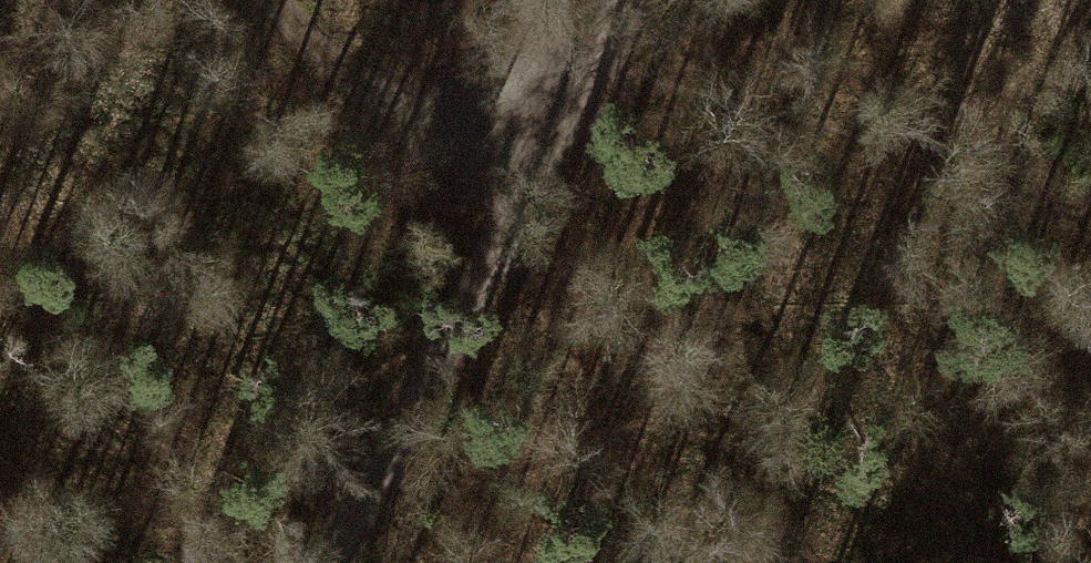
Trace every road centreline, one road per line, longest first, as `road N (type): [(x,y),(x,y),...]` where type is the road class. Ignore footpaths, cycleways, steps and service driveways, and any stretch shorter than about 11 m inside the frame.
road 1 (track): [(316,562),(510,163),(635,0)]
road 2 (track): [(592,57),(1090,200)]
road 3 (track): [(510,163),(288,33),(271,0)]

